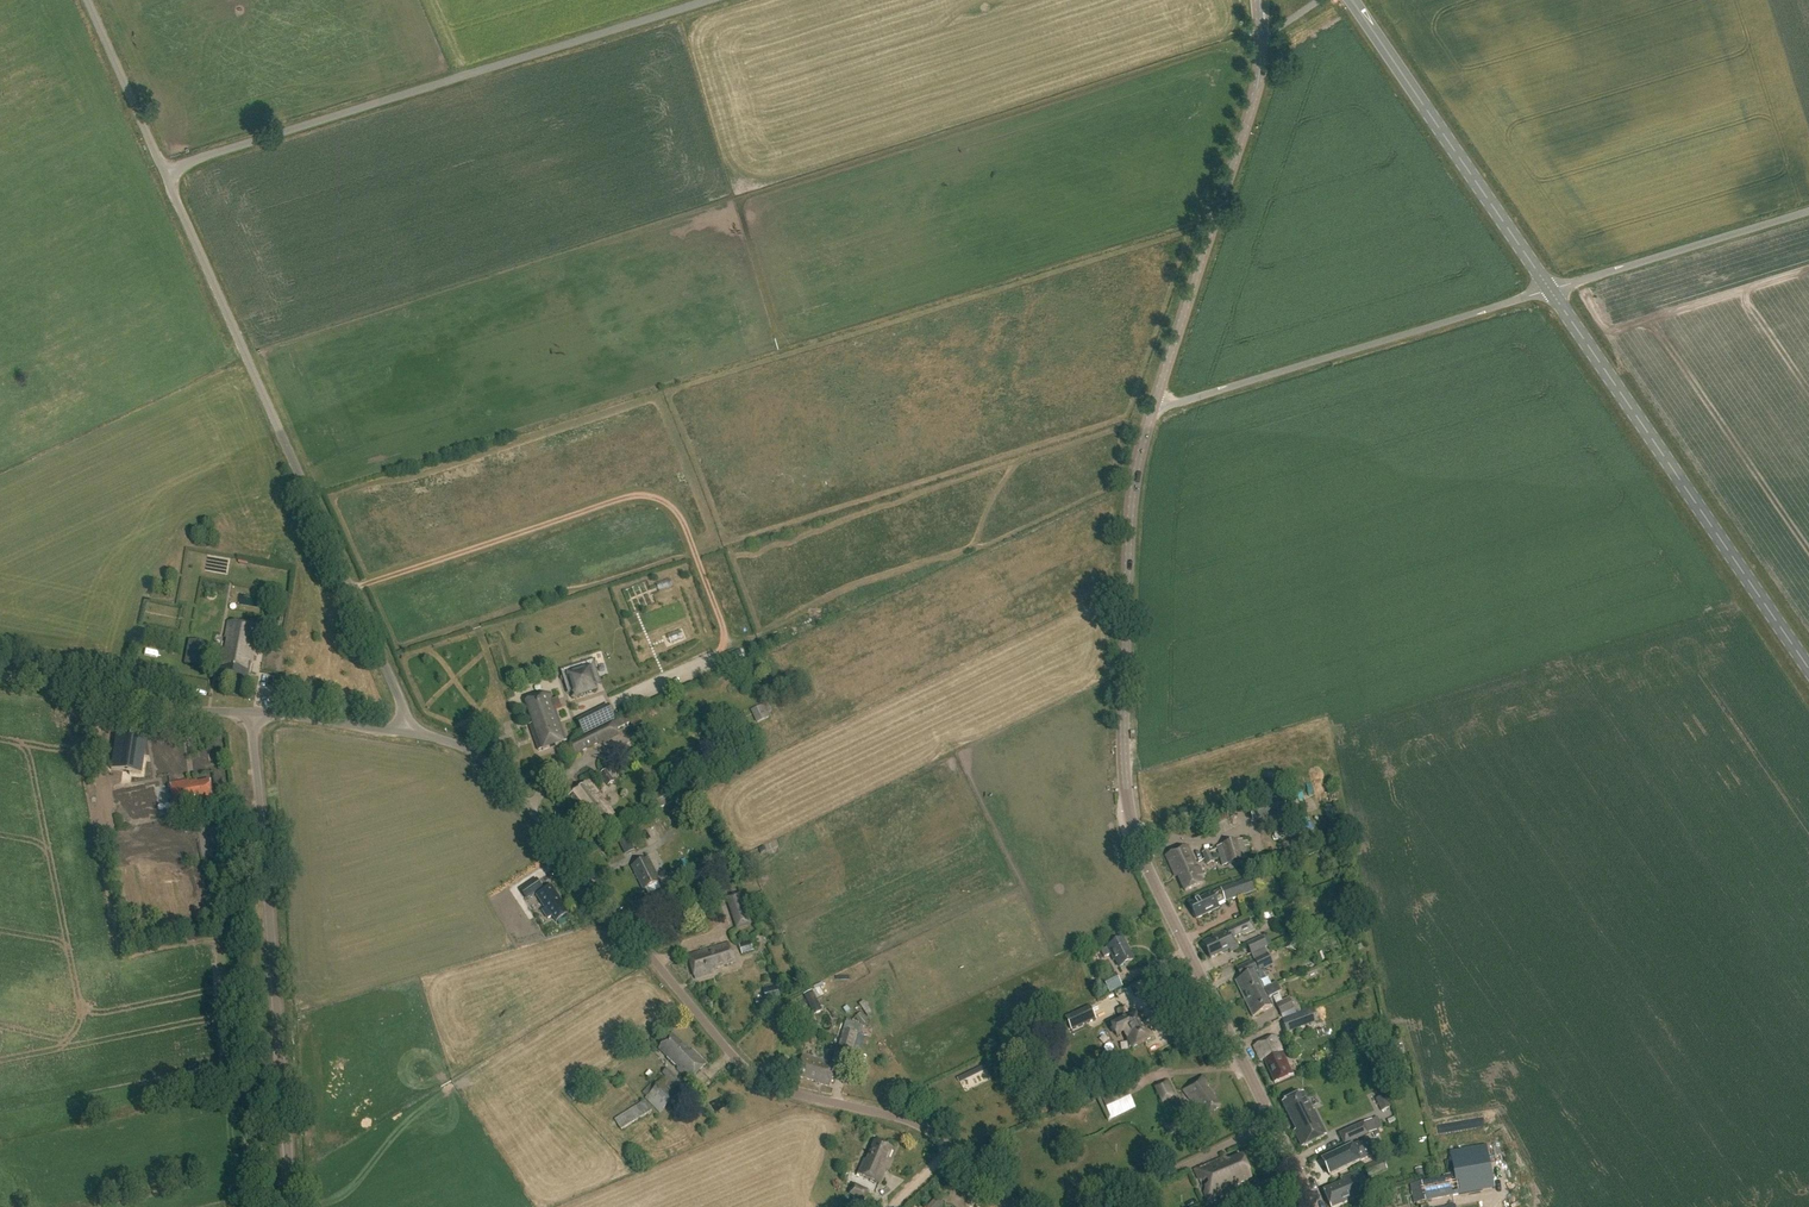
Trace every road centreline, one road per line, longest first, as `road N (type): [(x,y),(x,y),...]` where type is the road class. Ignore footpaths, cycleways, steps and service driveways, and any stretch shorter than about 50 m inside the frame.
road 1 (unclassified): [(1011,1206),(921,1127),(765,1082),(737,1059),(502,776),(457,743),(413,732)]
road 2 (tertiary): [(1272,1123),(1141,849),(1127,790),(1123,617),(1150,413)]
road 3 (unclassified): [(413,732),(163,168)]
road 4 (unclassified): [(163,168),(706,0)]
road 5 (unclassified): [(290,1206),(251,712)]
road 6 (primary): [(1808,669),(1550,289)]
road 7 (tertiary): [(1150,413),(1257,89),(1260,0)]
road 8 (unclassified): [(1150,413),(1550,289)]
road 9 (primary): [(1550,289),(1351,0)]
road 10 (unclassified): [(1550,289),(1808,210)]
road 11 (unclassified): [(251,712),(197,711),(0,675)]
road 12 (unclassified): [(1105,1206),(1272,1123)]
road 13 (unclassified): [(163,168),(88,0)]
road 14 (unclassified): [(413,732),(251,712)]

